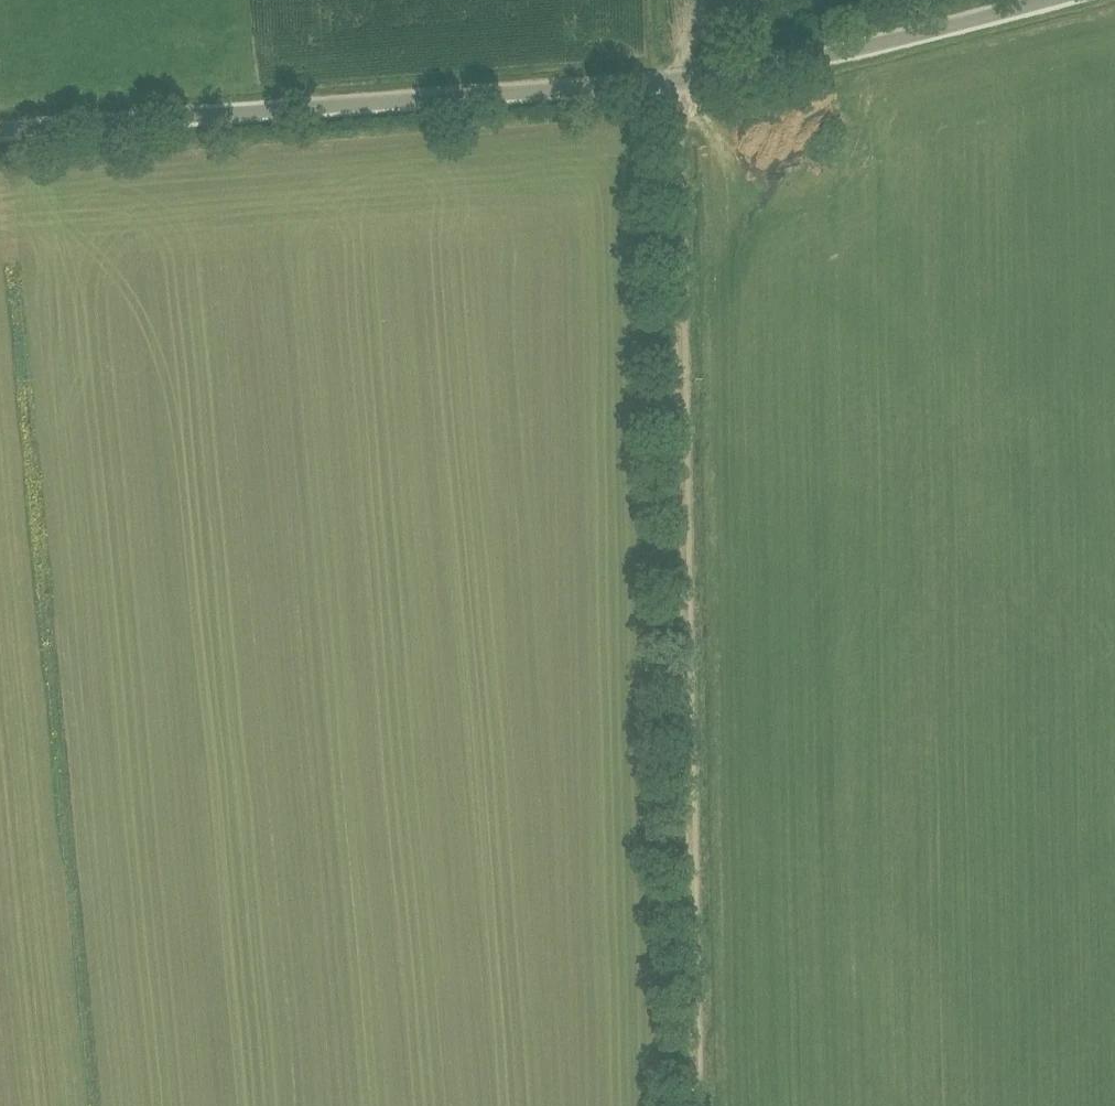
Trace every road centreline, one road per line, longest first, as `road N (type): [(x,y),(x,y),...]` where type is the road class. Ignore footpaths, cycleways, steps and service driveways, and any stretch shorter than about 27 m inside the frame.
road 1 (unclassified): [(0,125),(714,77),(862,55),(1074,0)]
road 2 (track): [(699,1105),(674,81)]

